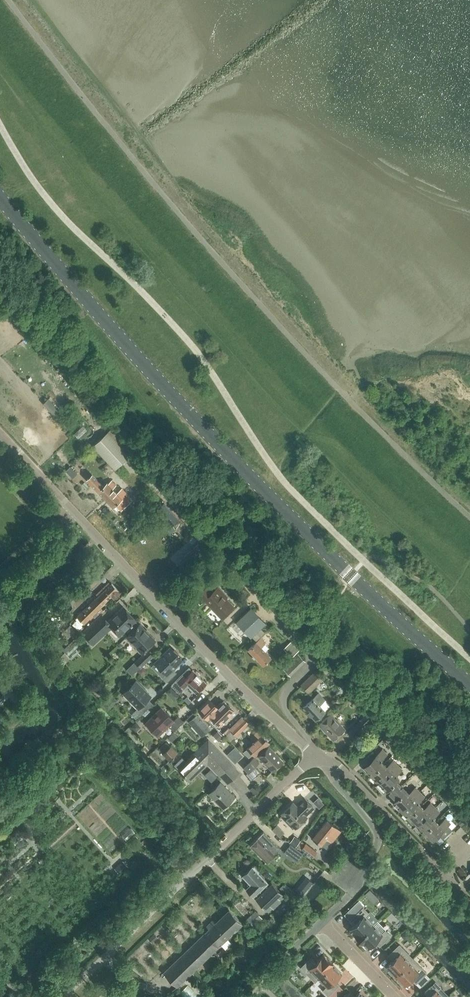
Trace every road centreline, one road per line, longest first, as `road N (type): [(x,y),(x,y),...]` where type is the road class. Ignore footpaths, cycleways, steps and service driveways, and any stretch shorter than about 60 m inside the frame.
road 1 (secondary): [(0,189),(102,315),(331,555),(469,681)]
road 2 (unclassified): [(314,756),(0,432)]
road 3 (residential): [(63,996),(314,756)]
road 4 (residential): [(469,901),(360,786),(314,756)]
road 5 (residential): [(322,923),(349,895),(378,842),(314,756)]

